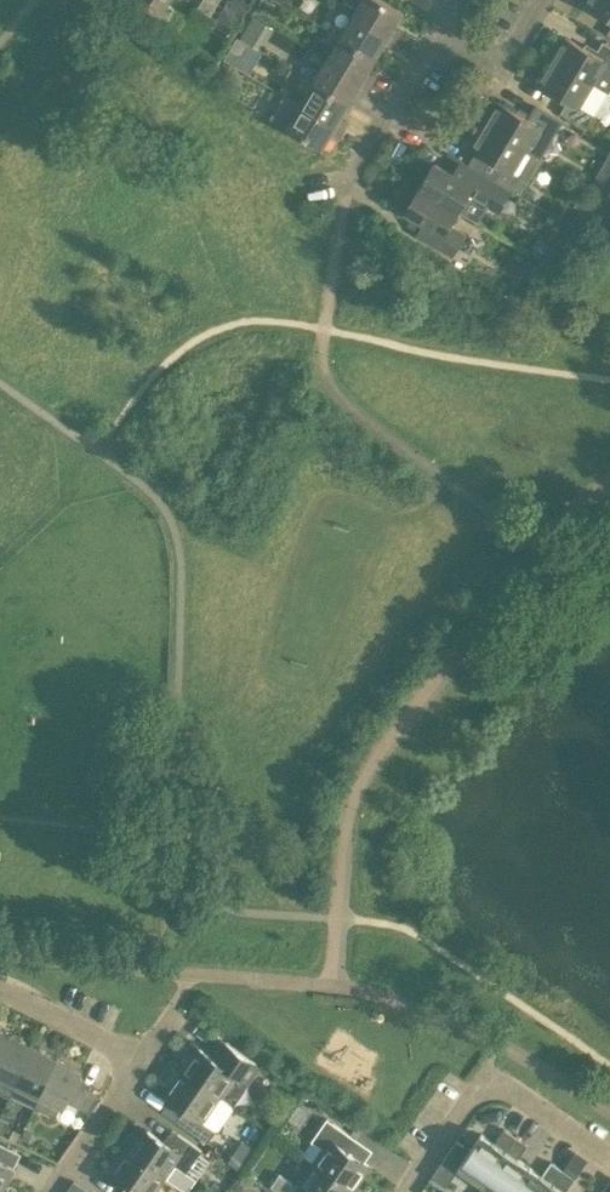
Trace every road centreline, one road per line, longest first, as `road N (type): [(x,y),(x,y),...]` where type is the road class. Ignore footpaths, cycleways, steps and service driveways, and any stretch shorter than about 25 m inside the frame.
road 1 (residential): [(345,196),(351,173),(437,30)]
road 2 (residential): [(50,1191),(140,1058)]
road 3 (residential): [(140,1058),(0,995)]
road 4 (residential): [(437,30),(500,67),(538,0)]
road 5 (residential): [(609,1160),(490,1074)]
road 6 (residential): [(407,1191),(490,1074)]

